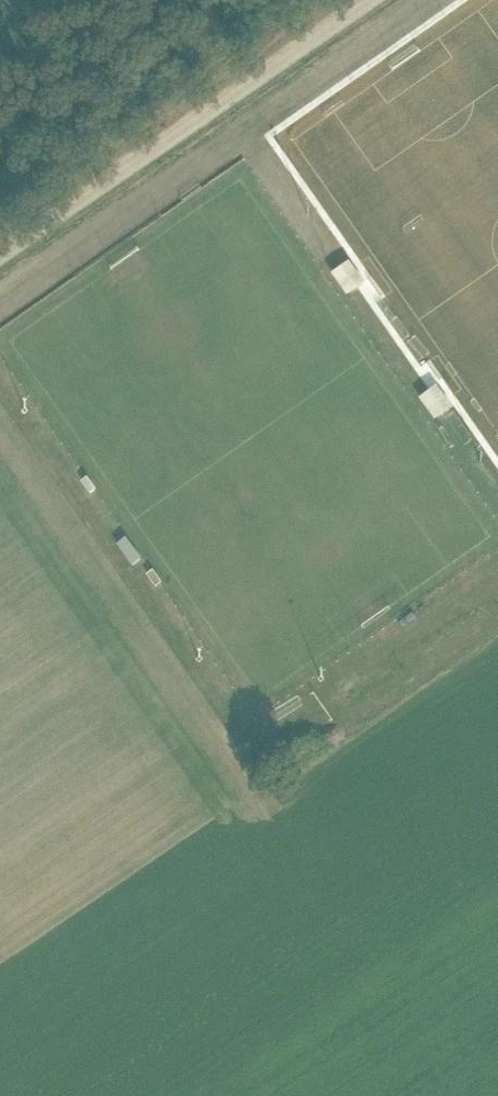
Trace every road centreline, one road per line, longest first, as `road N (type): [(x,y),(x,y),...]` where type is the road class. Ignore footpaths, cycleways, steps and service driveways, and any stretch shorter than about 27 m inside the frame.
road 1 (unclassified): [(375,0),(0,264)]

